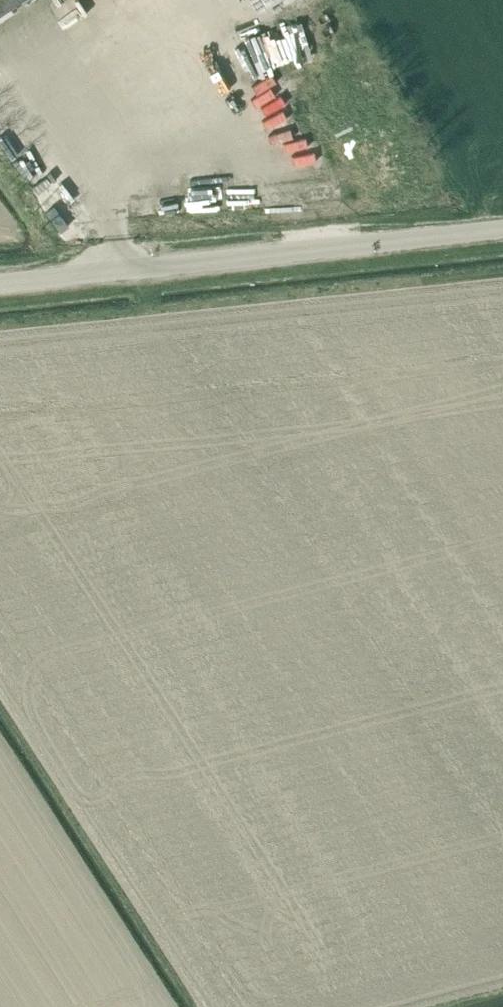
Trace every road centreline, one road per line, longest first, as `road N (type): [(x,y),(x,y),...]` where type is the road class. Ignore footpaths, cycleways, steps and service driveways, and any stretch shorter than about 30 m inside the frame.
road 1 (tertiary): [(0,283),(502,228)]

